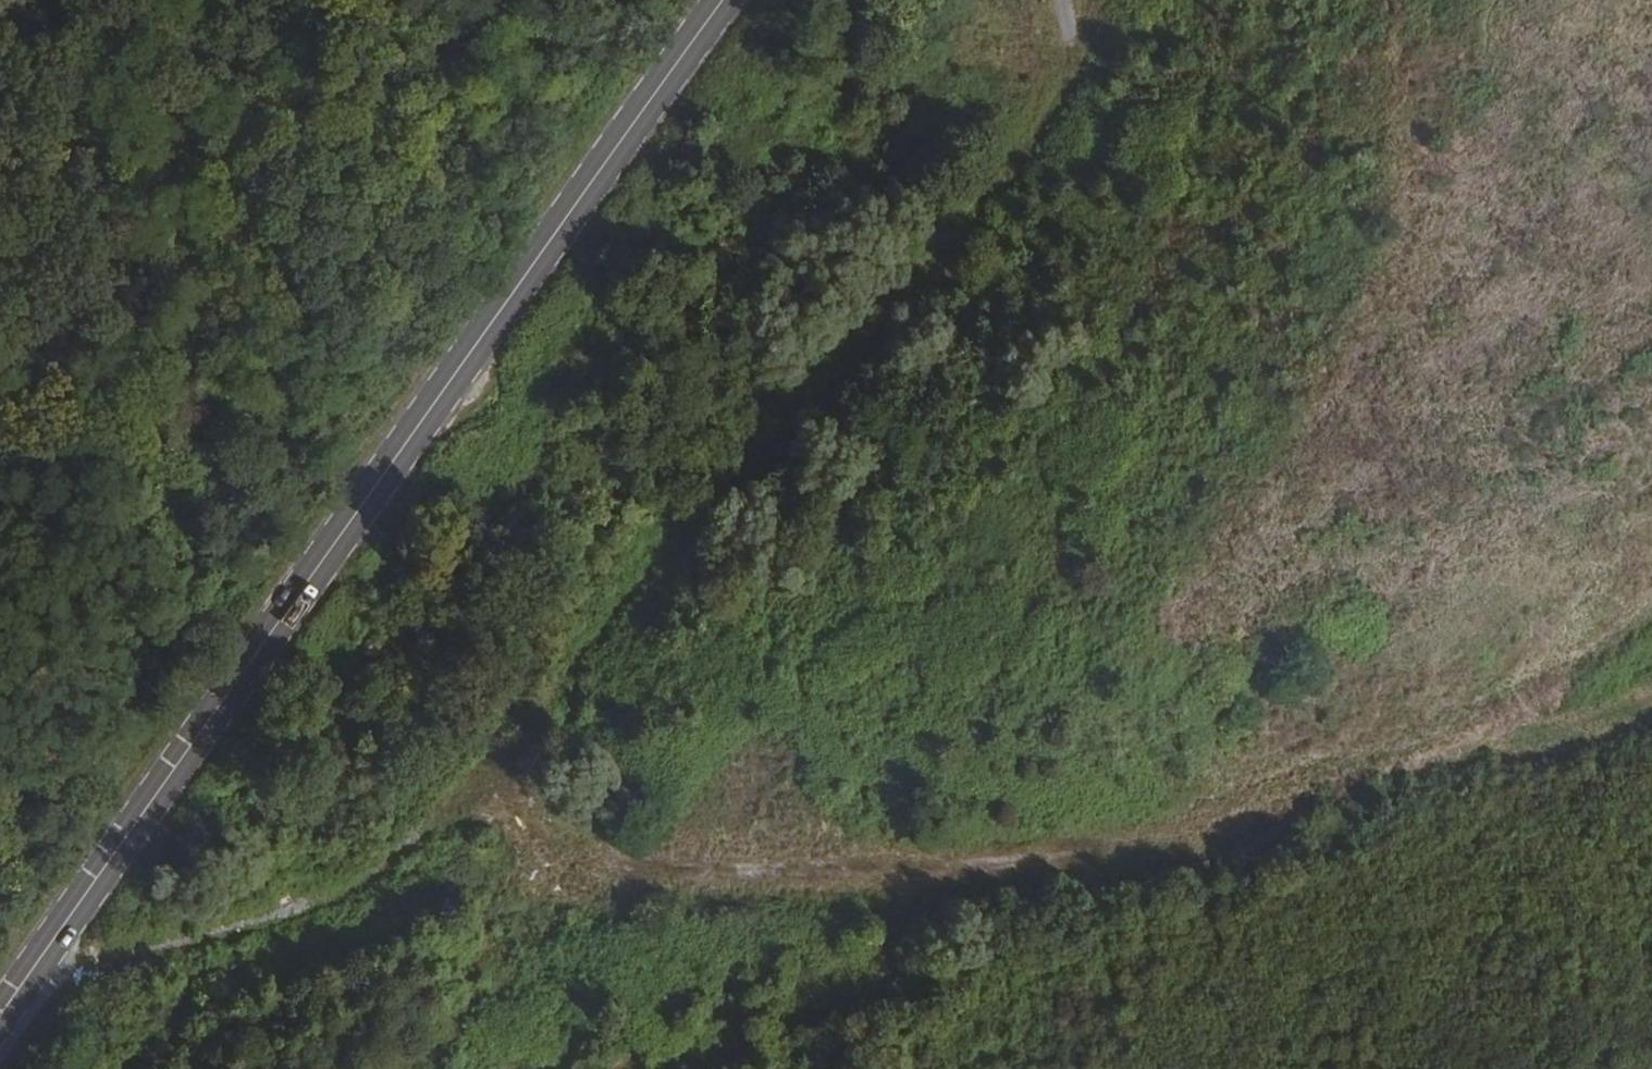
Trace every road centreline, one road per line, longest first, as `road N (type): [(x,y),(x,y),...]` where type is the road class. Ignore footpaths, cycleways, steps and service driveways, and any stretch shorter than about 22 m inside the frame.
road 1 (primary): [(0,1016),(721,0)]
road 2 (track): [(1651,696),(1604,718),(1523,738),(1417,725)]

